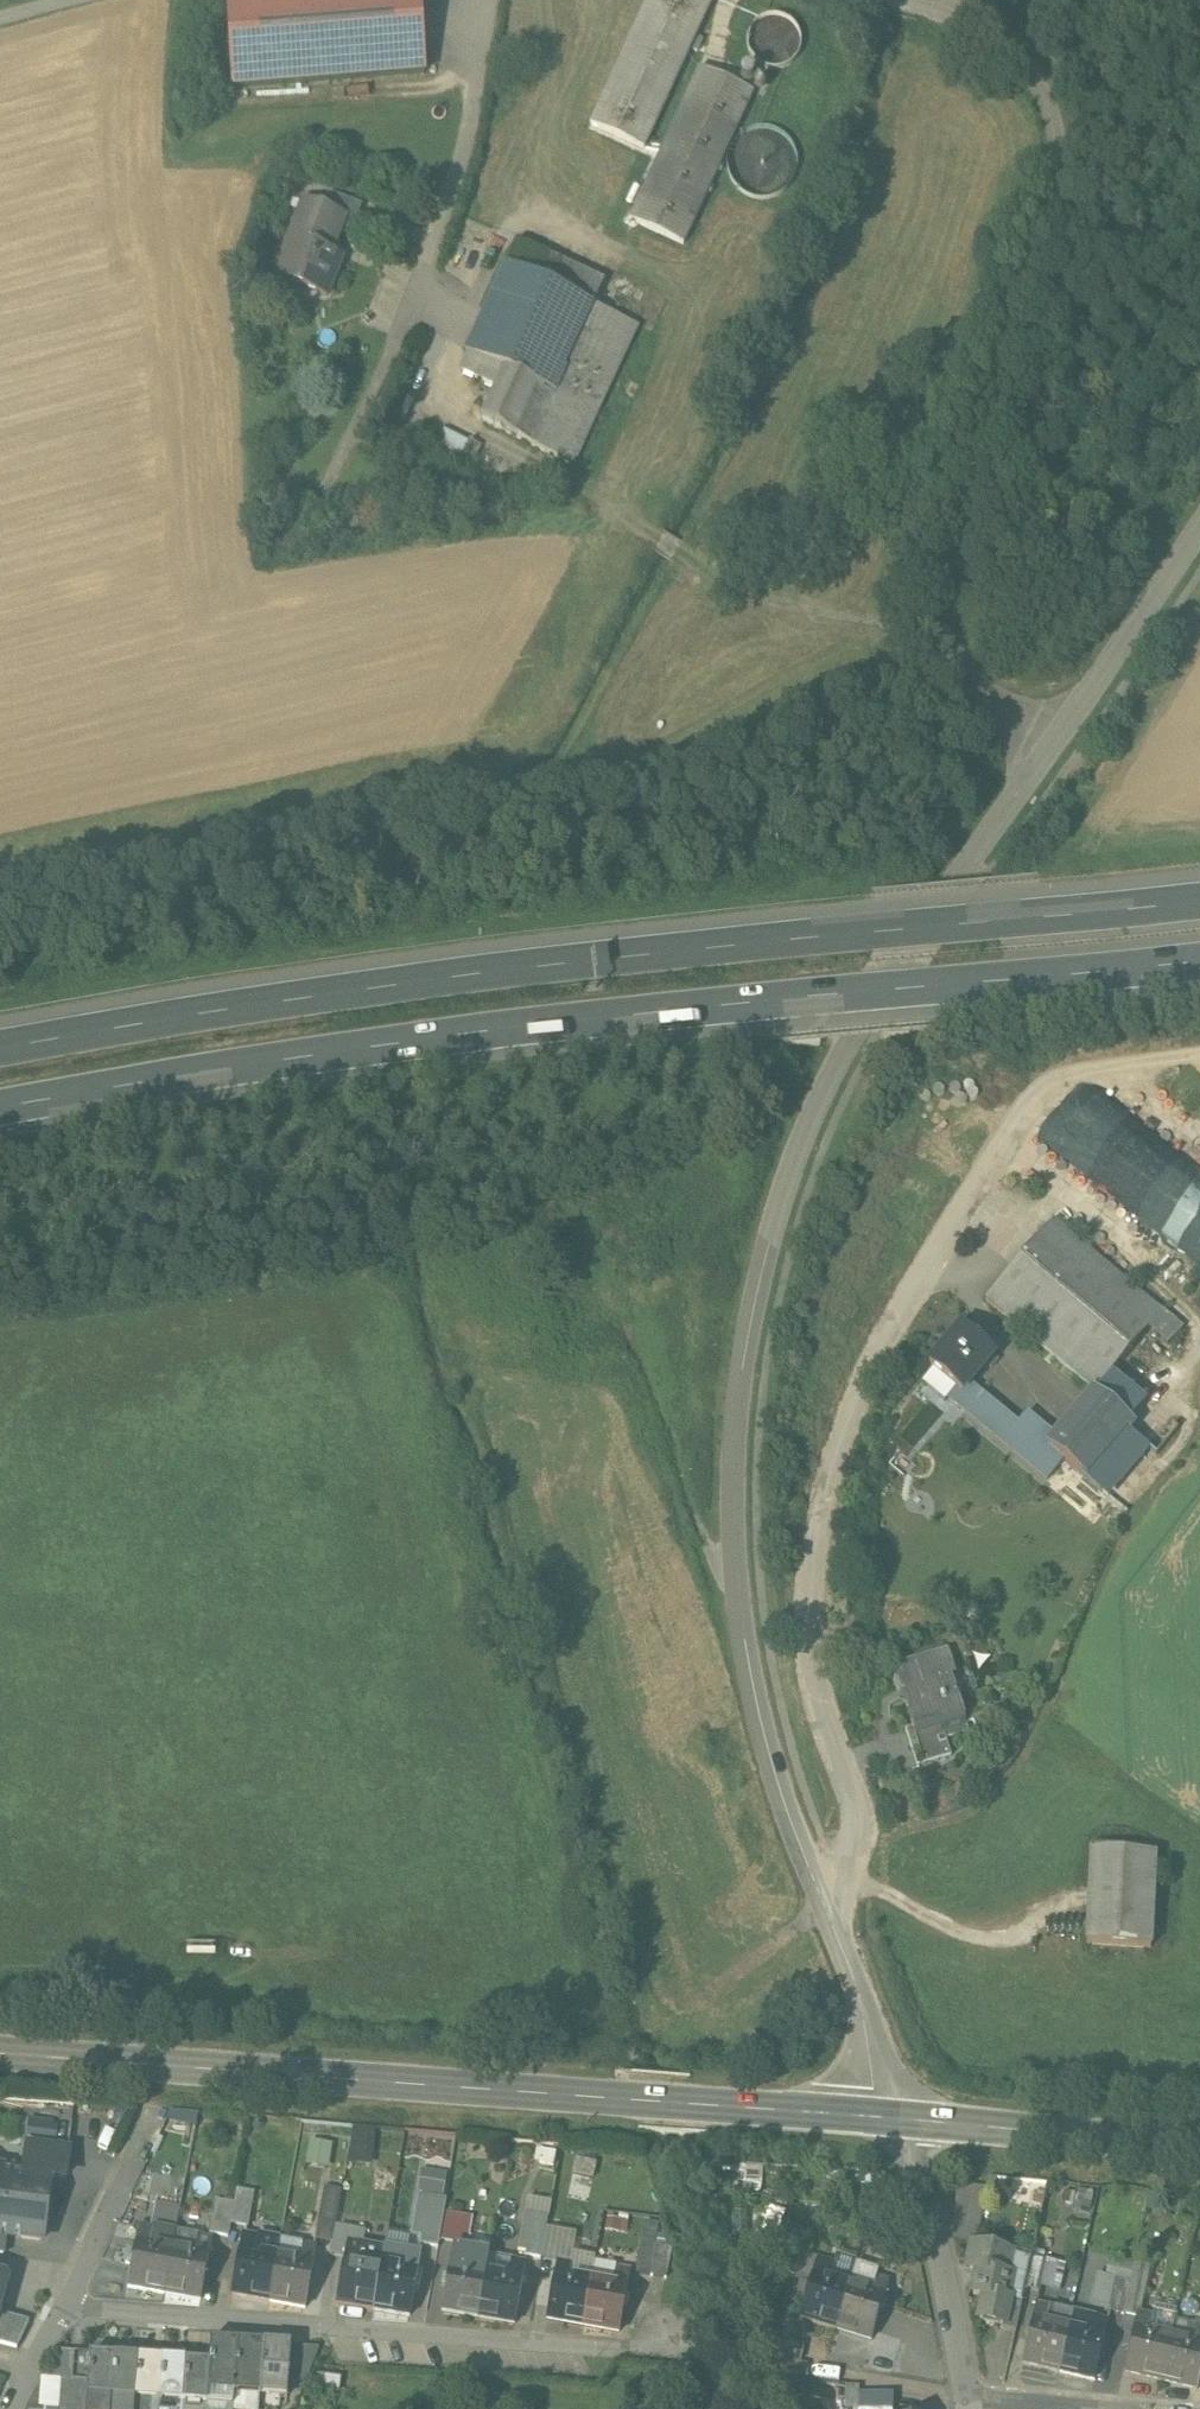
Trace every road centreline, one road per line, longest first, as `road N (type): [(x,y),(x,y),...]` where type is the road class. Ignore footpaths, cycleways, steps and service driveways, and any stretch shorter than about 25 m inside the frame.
road 1 (unclassified): [(895,2128),(852,1978),(792,1817),(743,1625),(734,1488),(750,1334),(794,1166),(847,1048),(946,889),(1199,519)]
road 2 (motorway): [(0,1118),(397,1059),(1199,960)]
road 3 (motorway): [(1199,901),(396,998),(0,1058)]
road 4 (secondary): [(895,2128),(0,2057)]
road 5 (track): [(948,627),(890,625),(759,584),(424,399),(460,307),(416,290)]
road 6 (residential): [(61,2306),(676,2345)]
road 7 (track): [(1199,639),(1129,745),(1092,828),(1101,843),(1199,833)]
road 8 (track): [(1199,1812),(1171,1793),(1162,1769),(1151,1604),(1163,1566),(1199,1519)]
road 9 (secondary): [(1199,2151),(895,2128)]
road 10 (track): [(456,177),(344,456)]
road 11 (residential): [(974,2406),(895,2128)]
road 12 (track): [(736,1573),(722,1572),(703,1549),(630,1330)]
road 13 (residential): [(150,2123),(61,2306)]

